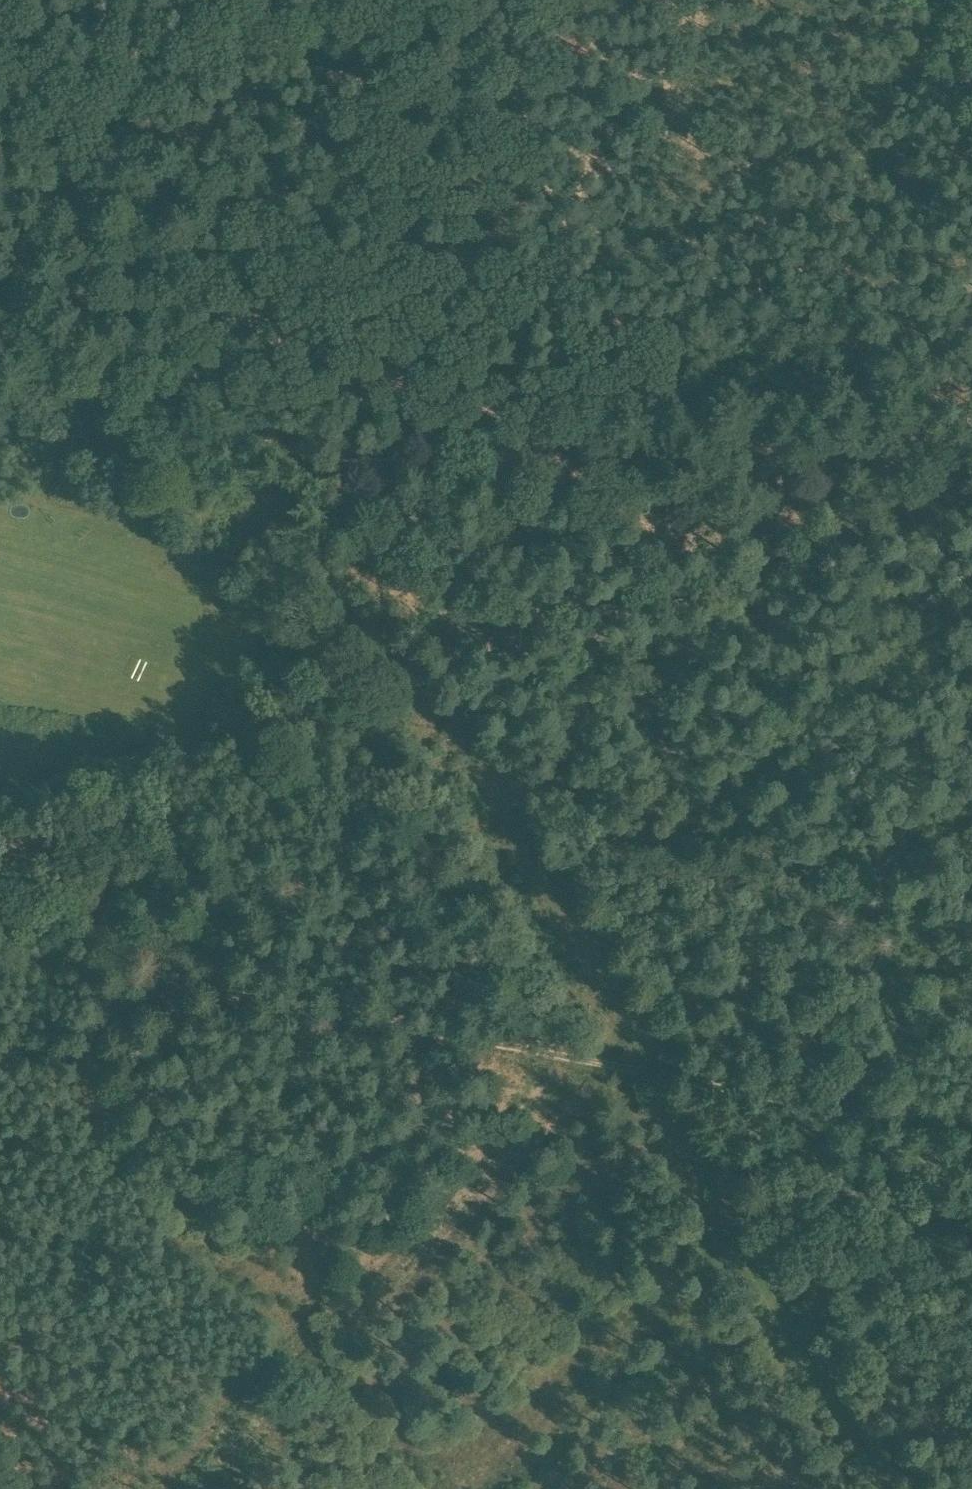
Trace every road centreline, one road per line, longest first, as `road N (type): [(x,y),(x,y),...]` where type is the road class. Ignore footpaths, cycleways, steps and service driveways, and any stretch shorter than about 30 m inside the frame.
road 1 (track): [(971,1136),(0,946)]
road 2 (track): [(389,0),(0,134)]

